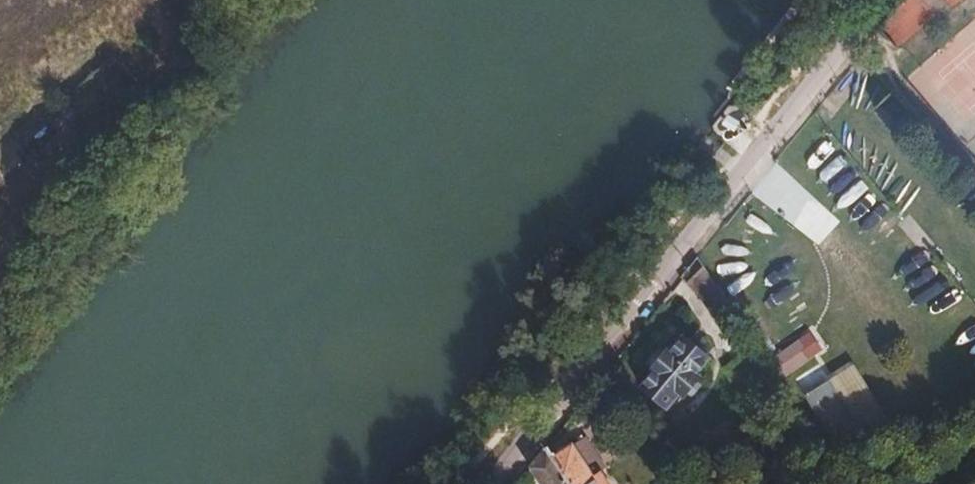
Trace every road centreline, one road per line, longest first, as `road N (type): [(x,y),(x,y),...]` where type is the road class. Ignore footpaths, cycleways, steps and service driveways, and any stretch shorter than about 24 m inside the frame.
road 1 (residential): [(484,483),(764,149),(868,0)]

